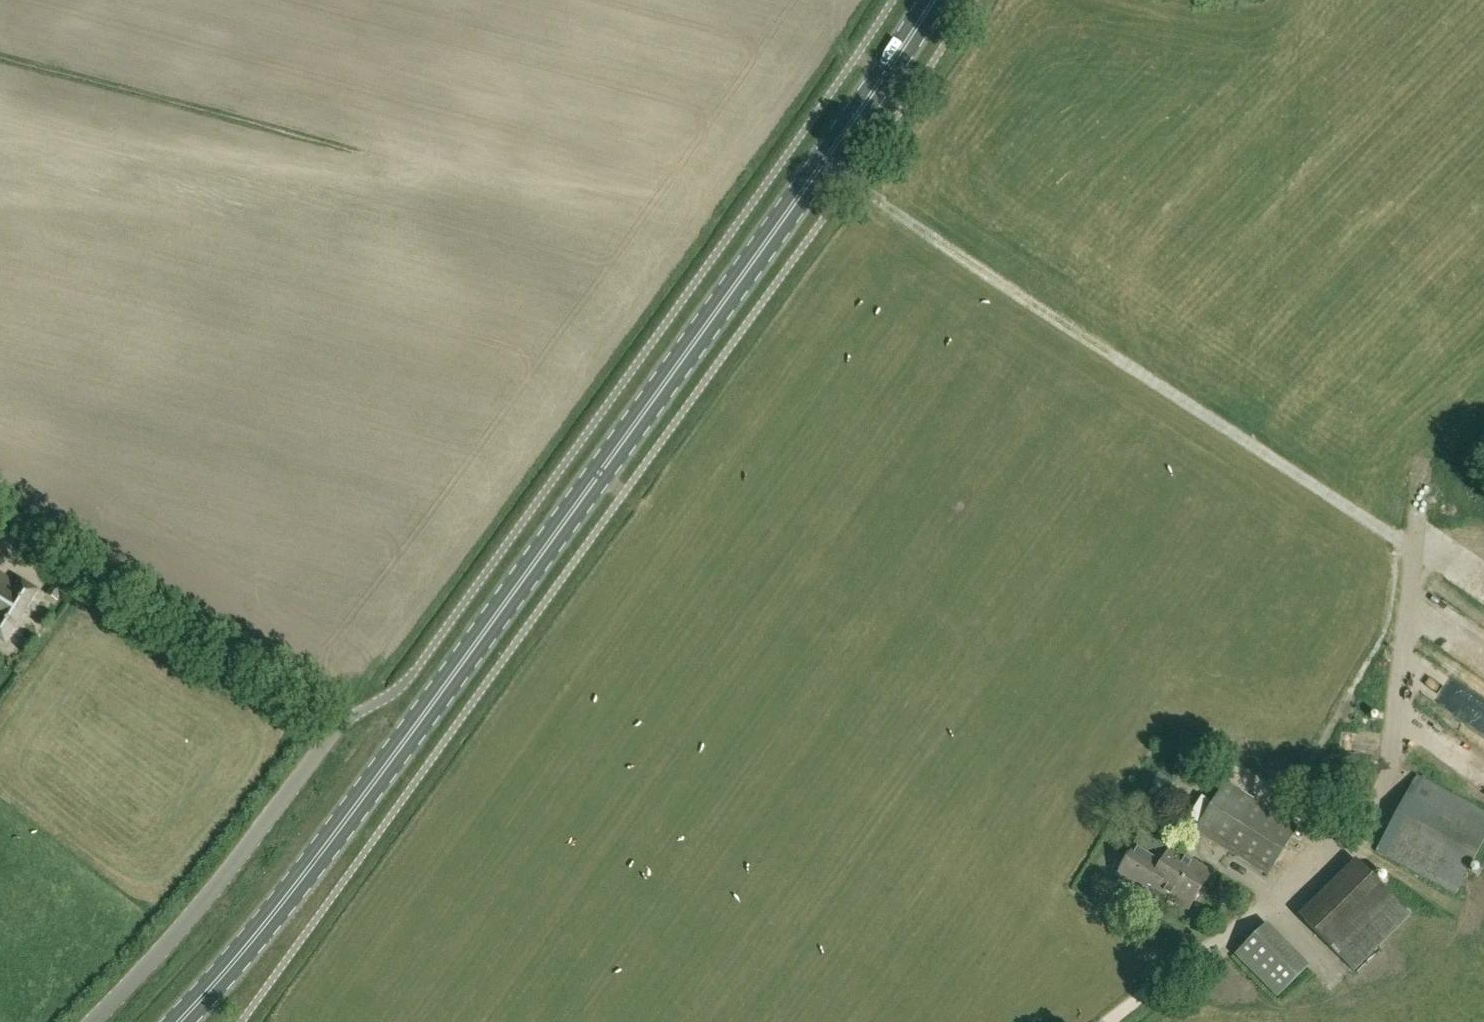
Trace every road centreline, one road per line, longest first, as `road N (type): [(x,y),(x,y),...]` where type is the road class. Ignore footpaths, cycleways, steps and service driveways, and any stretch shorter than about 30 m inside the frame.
road 1 (primary): [(185,1021),(324,857),(938,0)]
road 2 (unclassified): [(94,1021),(189,920),(329,737)]

